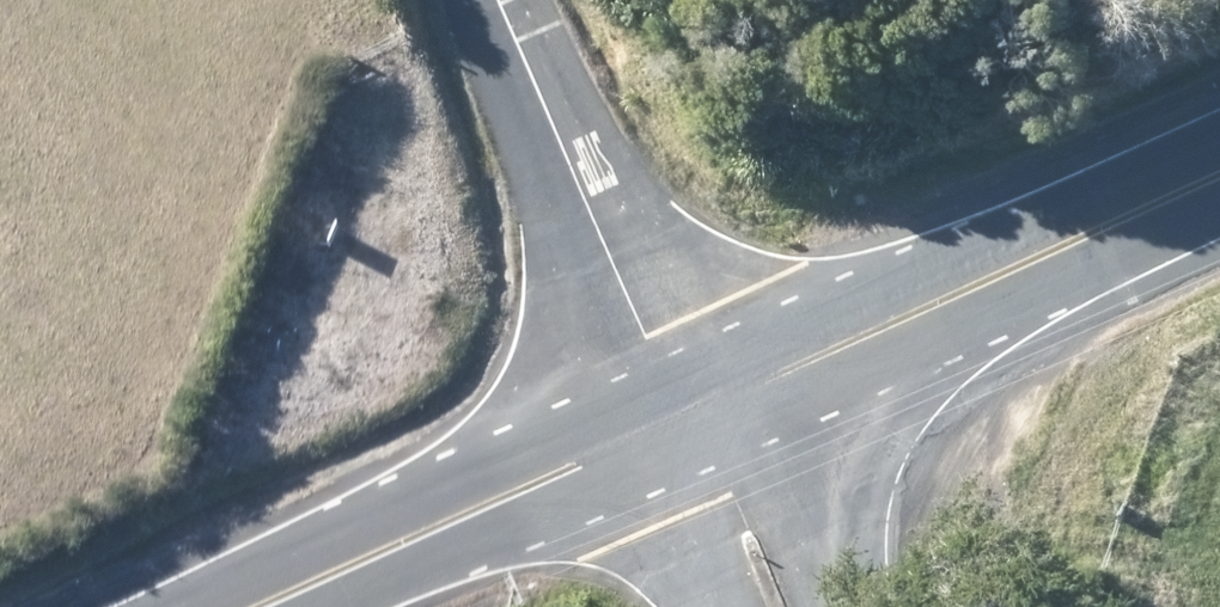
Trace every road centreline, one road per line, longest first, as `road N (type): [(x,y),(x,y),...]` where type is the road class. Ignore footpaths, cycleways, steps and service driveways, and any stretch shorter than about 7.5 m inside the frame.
road 1 (secondary): [(1219,177),(685,419)]
road 2 (unclassified): [(685,419),(495,0)]
road 3 (secondary): [(685,419),(269,606)]
road 4 (unclassified): [(685,419),(730,494),(780,606)]

